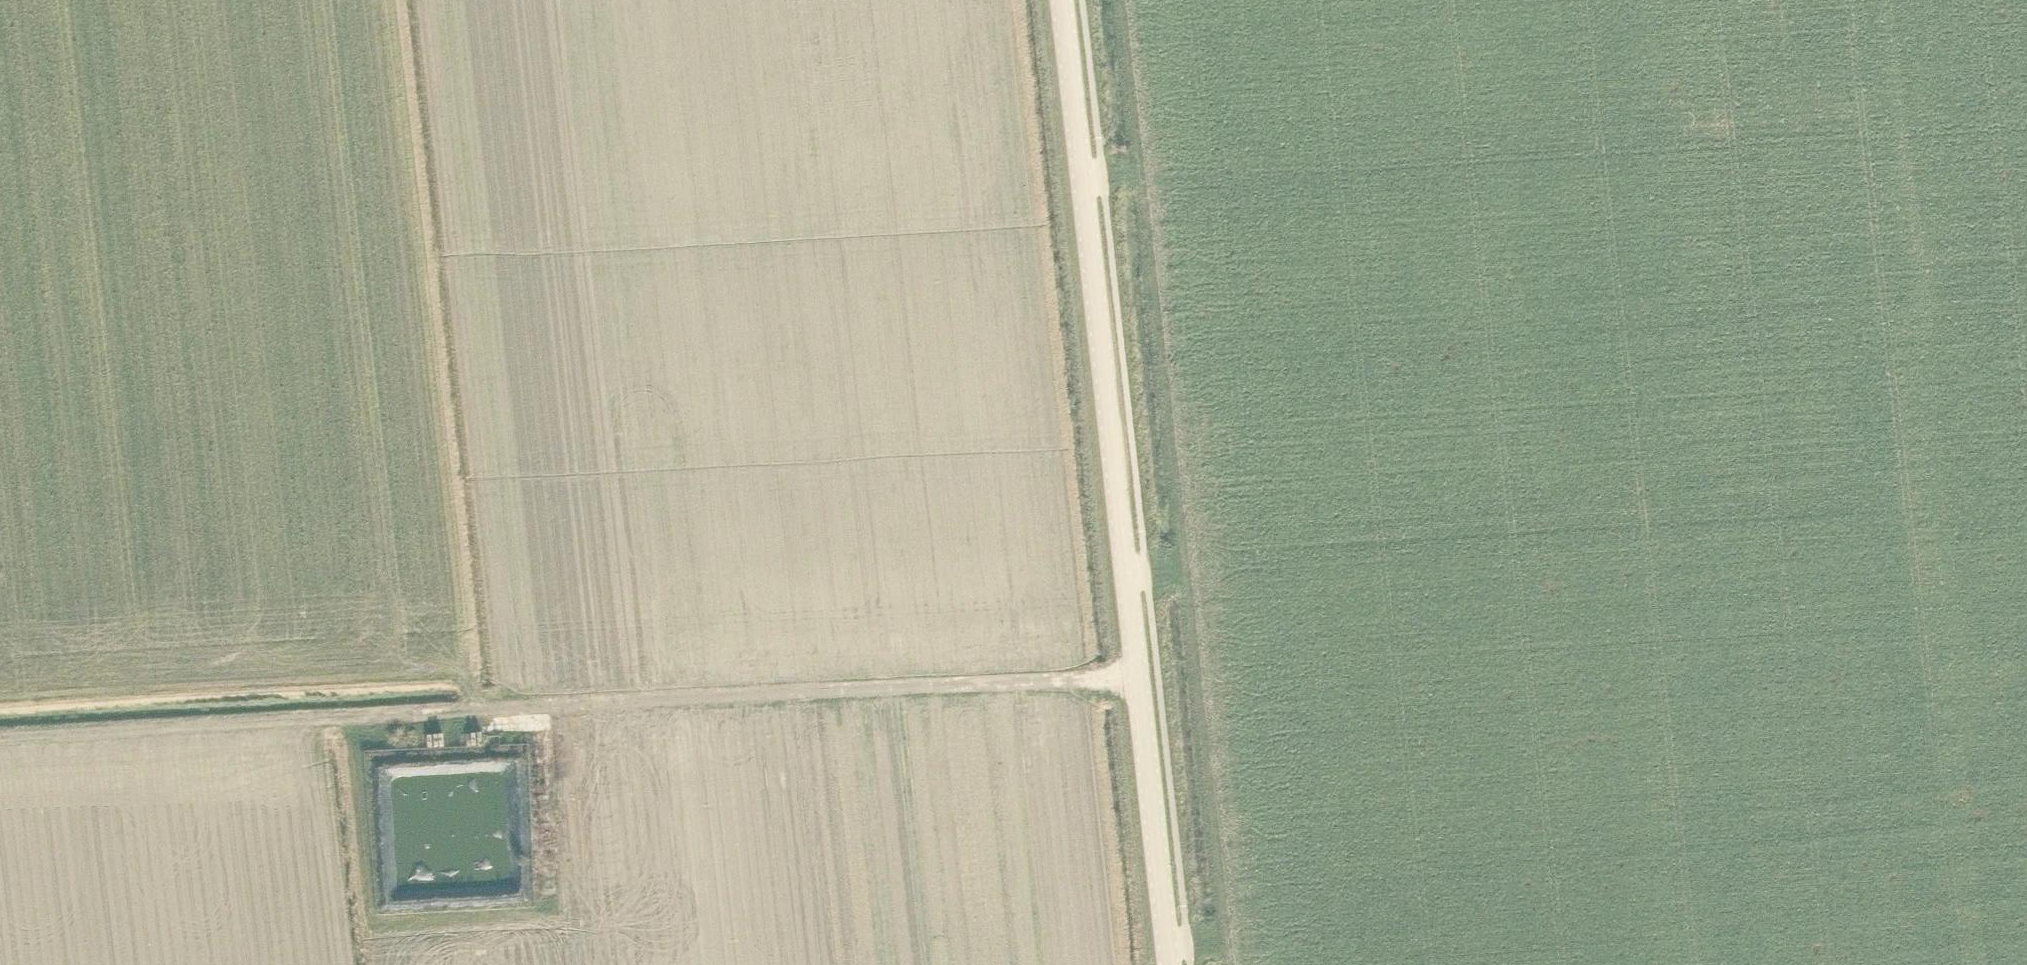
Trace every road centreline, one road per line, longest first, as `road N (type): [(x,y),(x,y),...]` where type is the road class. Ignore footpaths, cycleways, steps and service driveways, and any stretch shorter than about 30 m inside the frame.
road 1 (tertiary): [(1170,964),(1062,0)]

